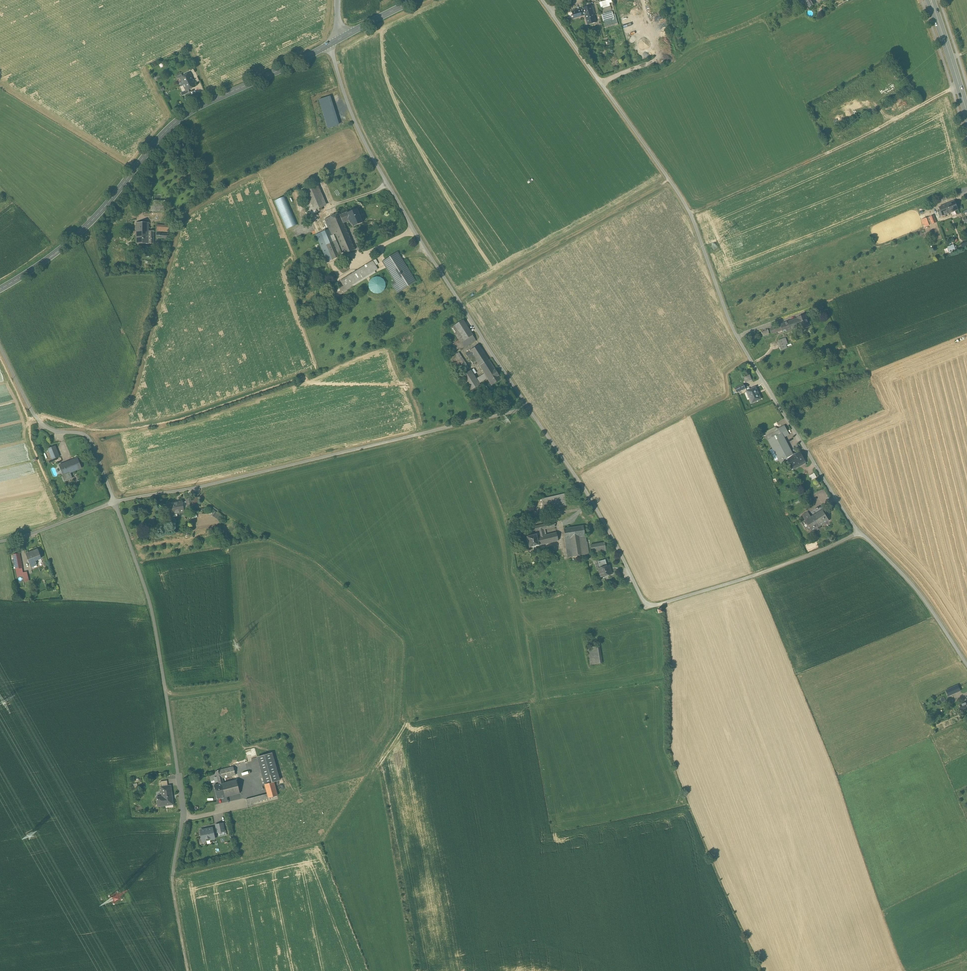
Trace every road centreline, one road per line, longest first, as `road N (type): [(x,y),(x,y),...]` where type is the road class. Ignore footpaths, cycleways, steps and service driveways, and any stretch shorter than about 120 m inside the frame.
road 1 (unclassified): [(542,0),(672,183),(736,332),(859,532)]
road 2 (unclassified): [(527,408),(648,605),(760,573),(859,532)]
road 3 (unclassified): [(527,408),(115,502)]
road 4 (secondary): [(330,44),(173,124),(68,243),(0,290)]
road 5 (unclassified): [(330,44),(365,143),(527,408)]
road 6 (unclassified): [(184,816),(155,626),(115,502)]
road 7 (track): [(690,214),(960,86)]
road 8 (unclassified): [(115,502),(90,438),(47,427),(34,414),(0,347)]
road 9 (unclassified): [(859,532),(923,597),(966,664)]
road 10 (track): [(188,970),(171,885),(184,816)]
road 11 (unclassified): [(115,502),(0,542)]

